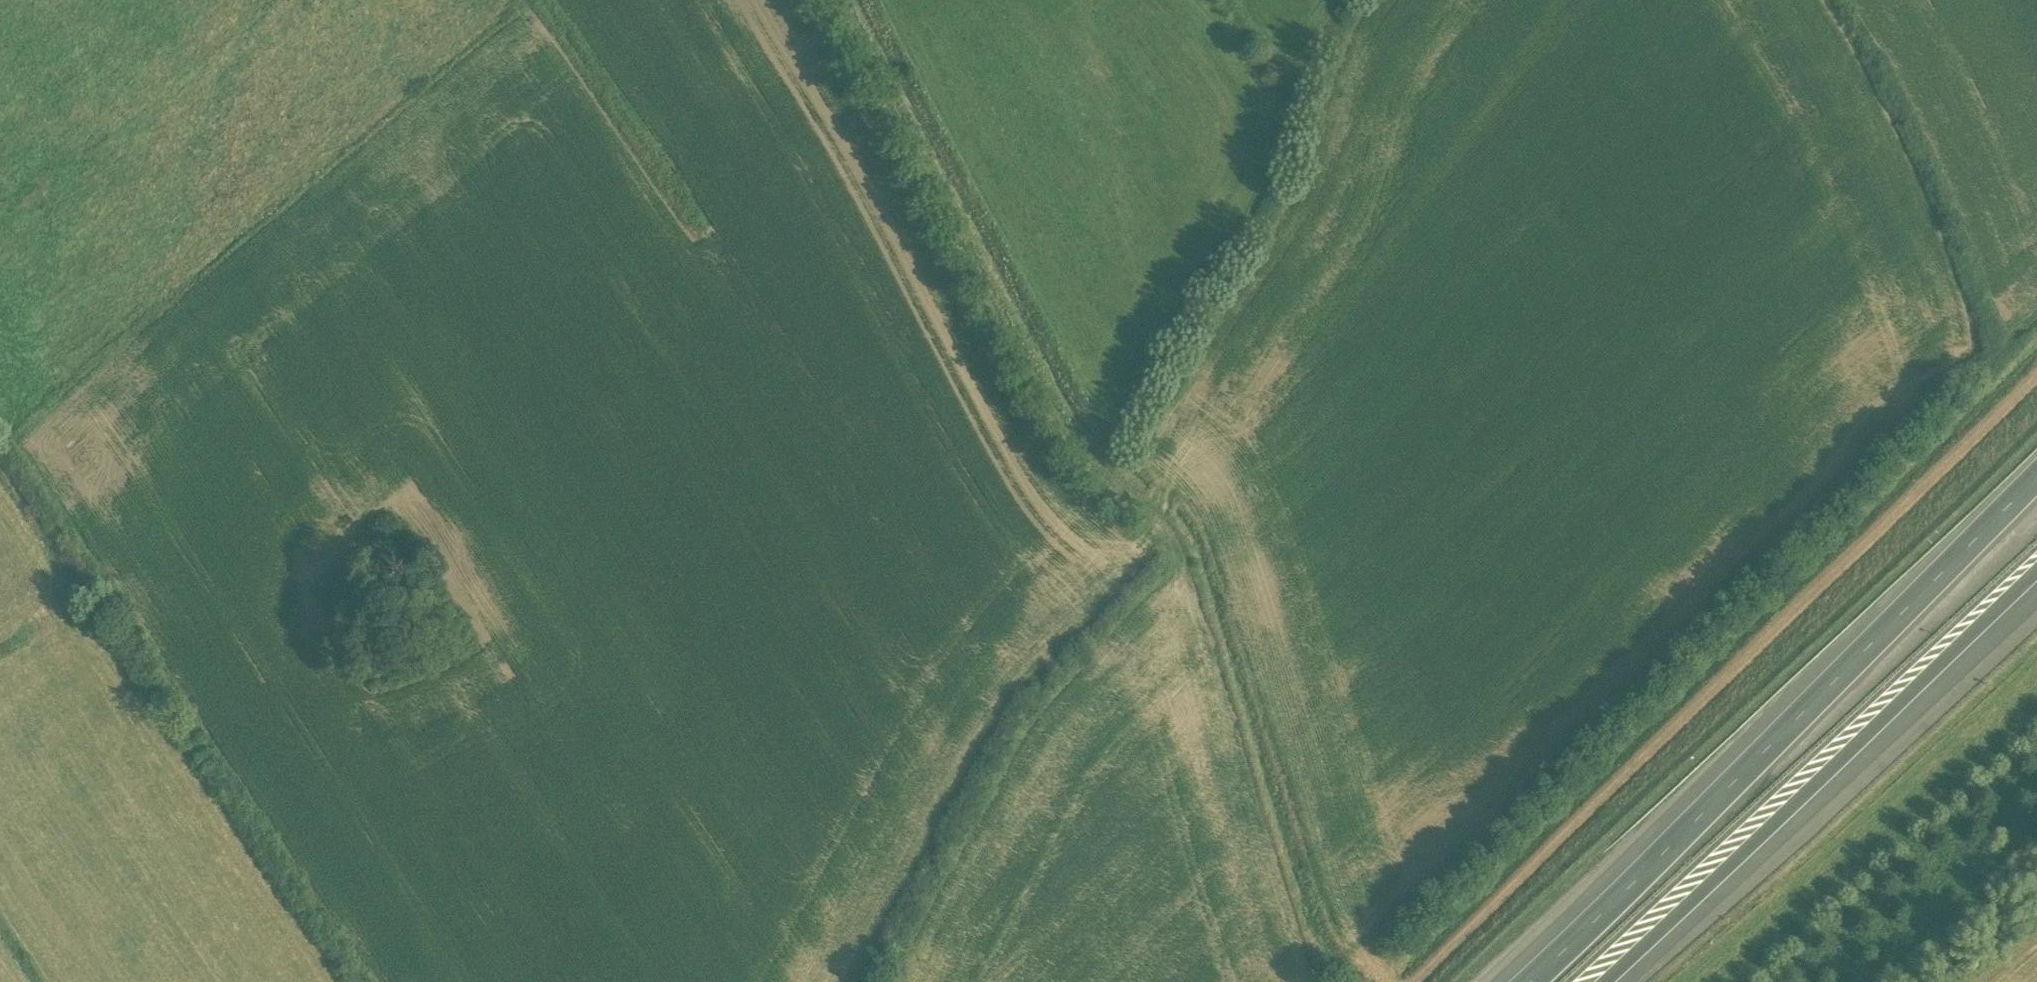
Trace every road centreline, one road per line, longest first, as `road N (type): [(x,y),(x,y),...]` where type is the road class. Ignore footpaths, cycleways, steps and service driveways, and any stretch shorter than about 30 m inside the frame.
road 1 (track): [(840,0),(1069,426),(1177,546),(1309,958)]
road 2 (motorway): [(2036,478),(1529,981)]
road 3 (motorway): [(1604,981),(2036,571)]
road 4 (track): [(0,210),(320,0)]

